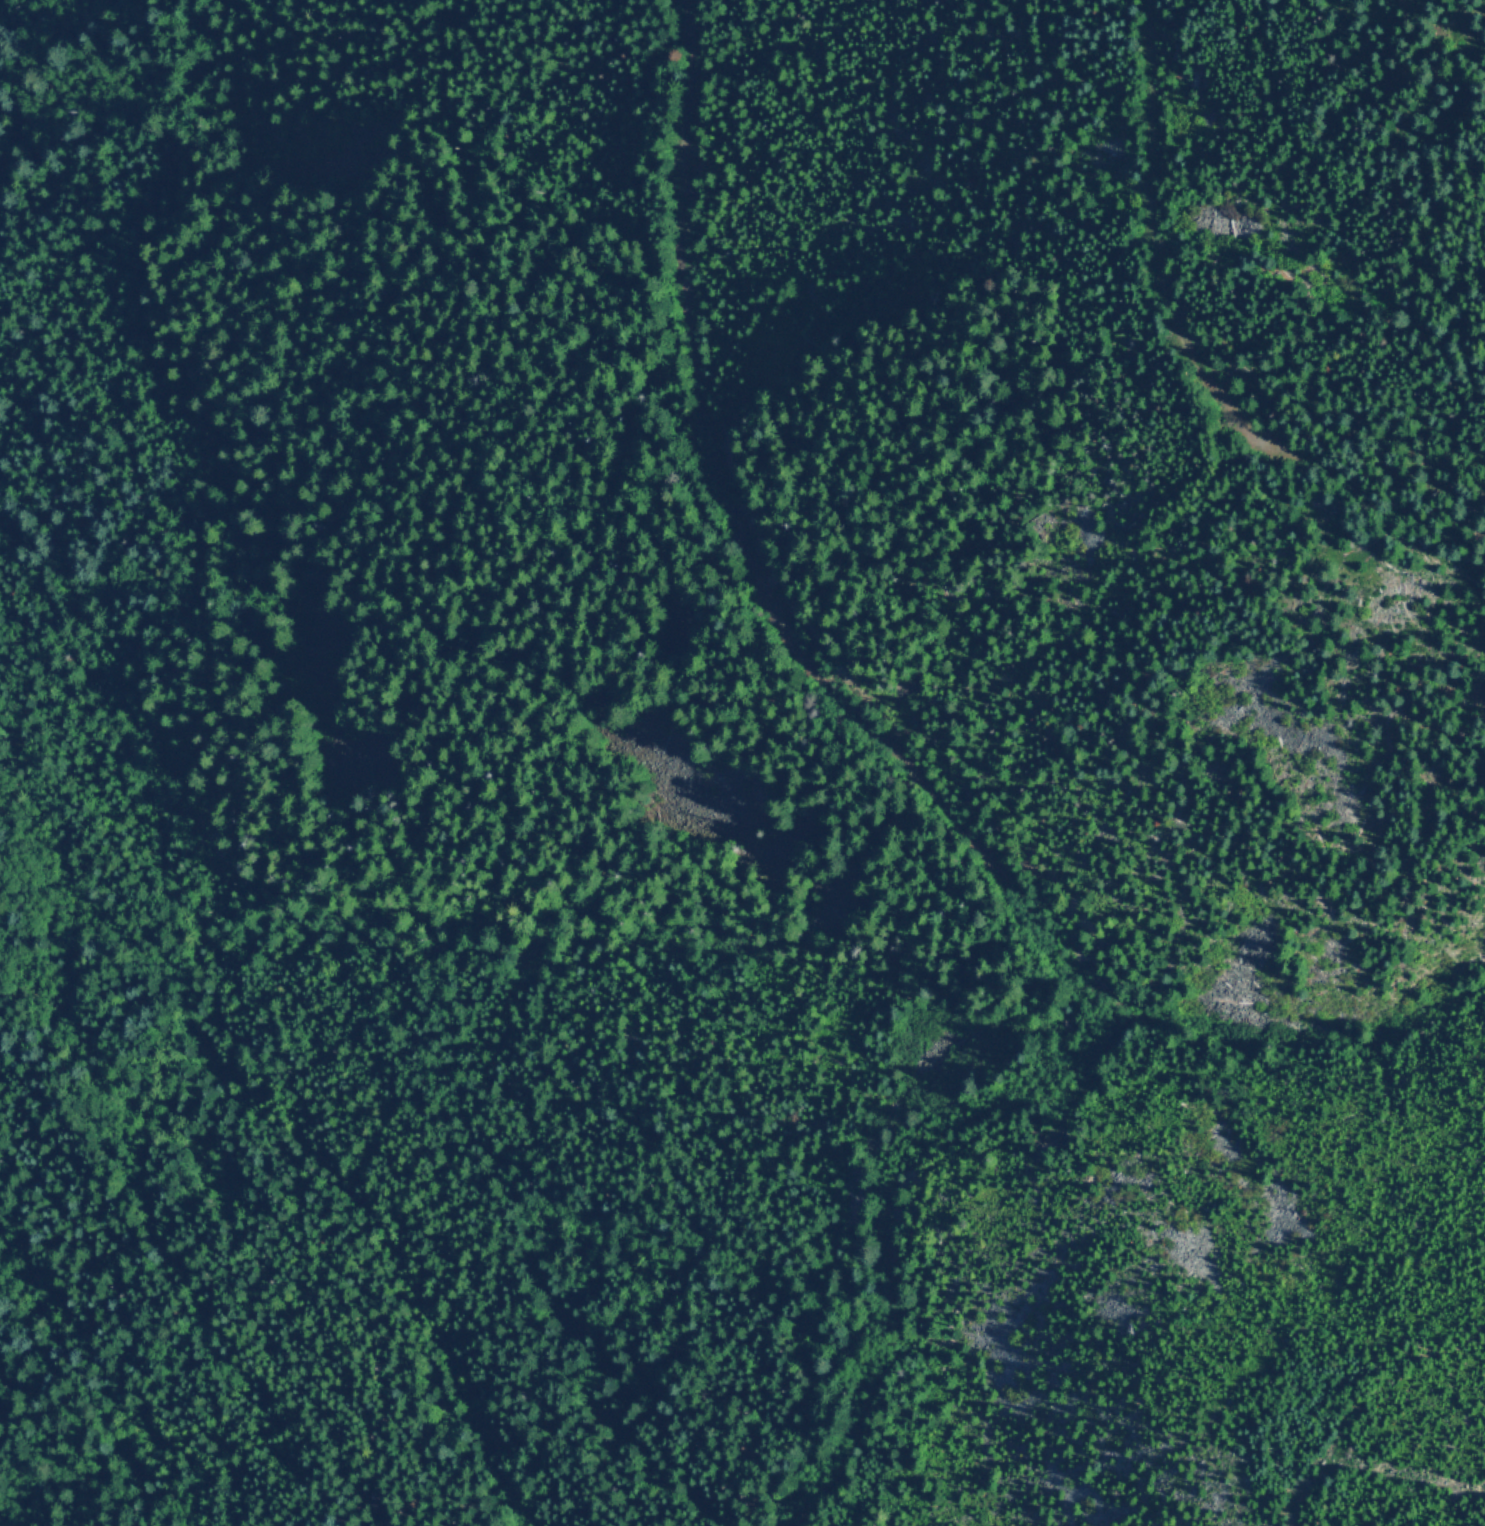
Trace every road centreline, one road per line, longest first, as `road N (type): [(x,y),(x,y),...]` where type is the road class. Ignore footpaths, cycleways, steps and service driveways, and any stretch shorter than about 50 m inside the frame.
road 1 (track): [(822,1525),(967,1485),(961,1285),(1009,1242),(1191,1132),(1197,1005),(1142,926),(1015,823),(1009,799),(939,768),(848,671),(742,520),(718,380),(707,0)]
road 2 (track): [(1127,0),(1166,220),(1228,444),(1374,558)]
road 3 (track): [(1228,444),(1222,571),(1009,799)]

